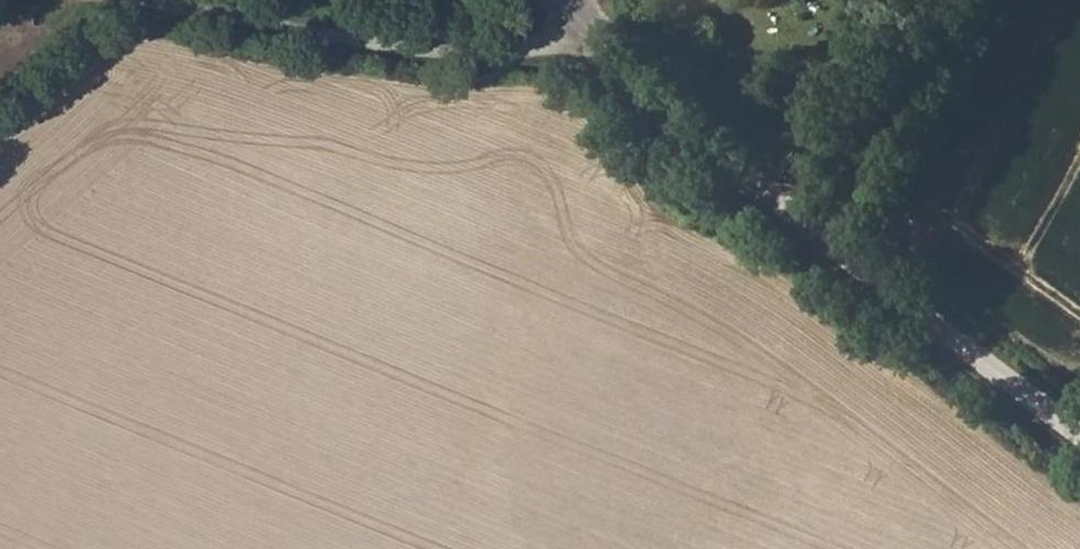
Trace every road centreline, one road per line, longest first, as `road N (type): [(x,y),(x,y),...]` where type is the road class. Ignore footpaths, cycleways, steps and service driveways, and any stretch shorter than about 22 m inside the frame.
road 1 (unclassified): [(1079,436),(852,262),(561,0)]
road 2 (track): [(590,25),(541,49),(461,51),(132,0)]

